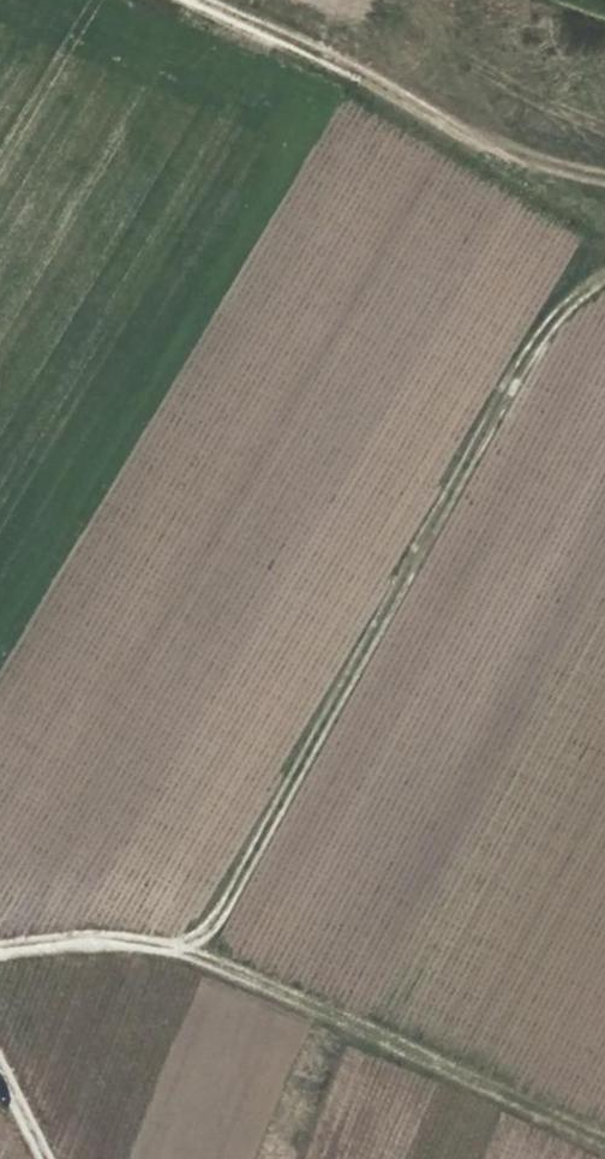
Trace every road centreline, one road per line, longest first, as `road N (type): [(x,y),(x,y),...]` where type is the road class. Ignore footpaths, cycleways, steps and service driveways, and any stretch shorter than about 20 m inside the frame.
road 1 (track): [(176,947),(228,890),(510,374),(542,331),(604,282)]
road 2 (track): [(0,949),(136,940),(176,947),(360,1024),(604,1143)]
road 3 (track): [(604,200),(537,173),(372,60),(252,0)]

